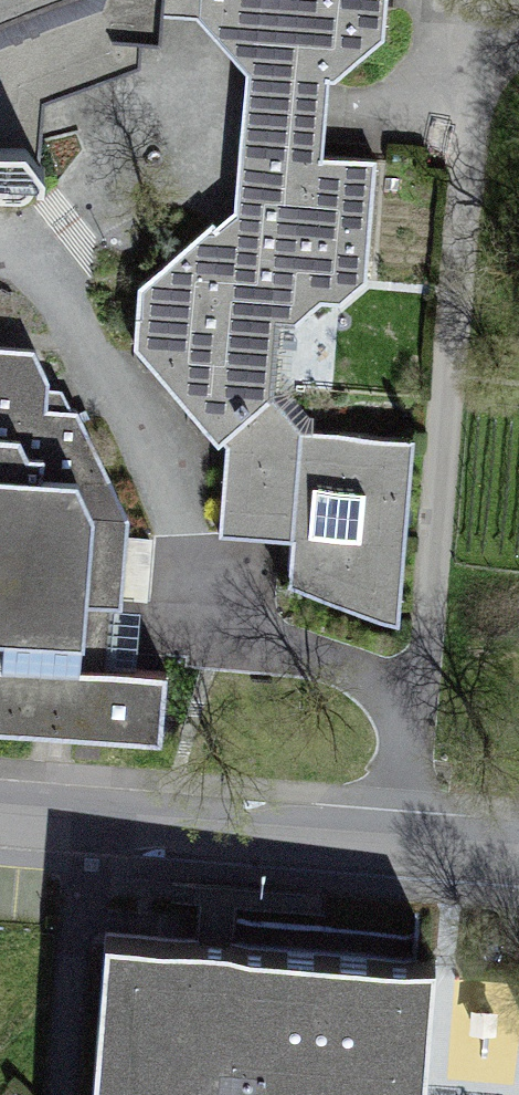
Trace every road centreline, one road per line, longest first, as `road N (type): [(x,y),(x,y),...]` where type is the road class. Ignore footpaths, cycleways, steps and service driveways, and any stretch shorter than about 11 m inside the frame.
road 1 (unclassified): [(0,814),(518,854)]

